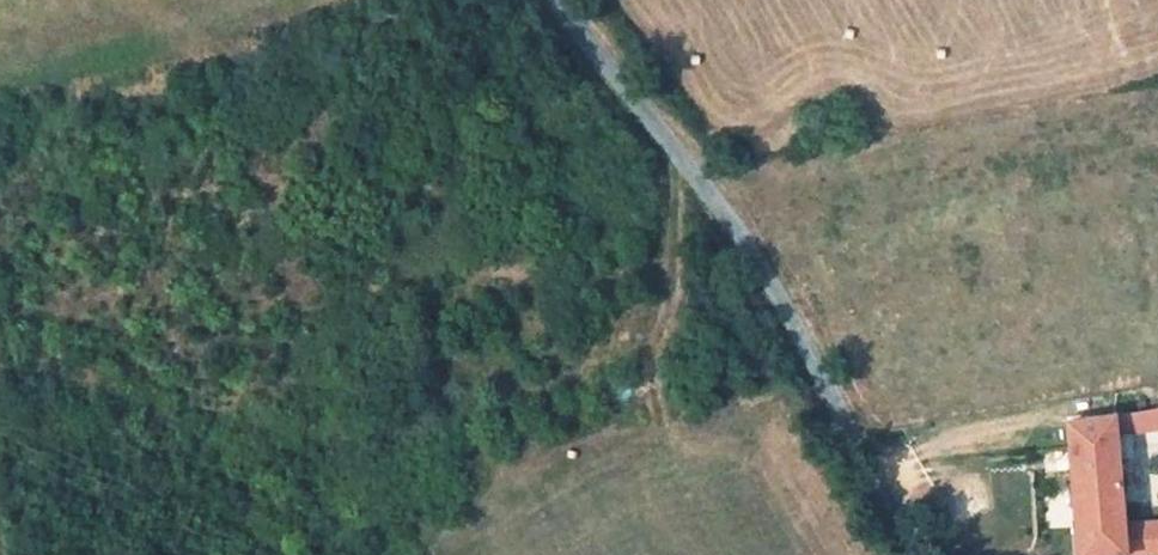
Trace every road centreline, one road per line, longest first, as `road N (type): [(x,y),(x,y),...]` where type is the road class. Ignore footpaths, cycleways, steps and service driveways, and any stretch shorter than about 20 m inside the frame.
road 1 (unclassified): [(553,0),(777,310),(924,554)]

